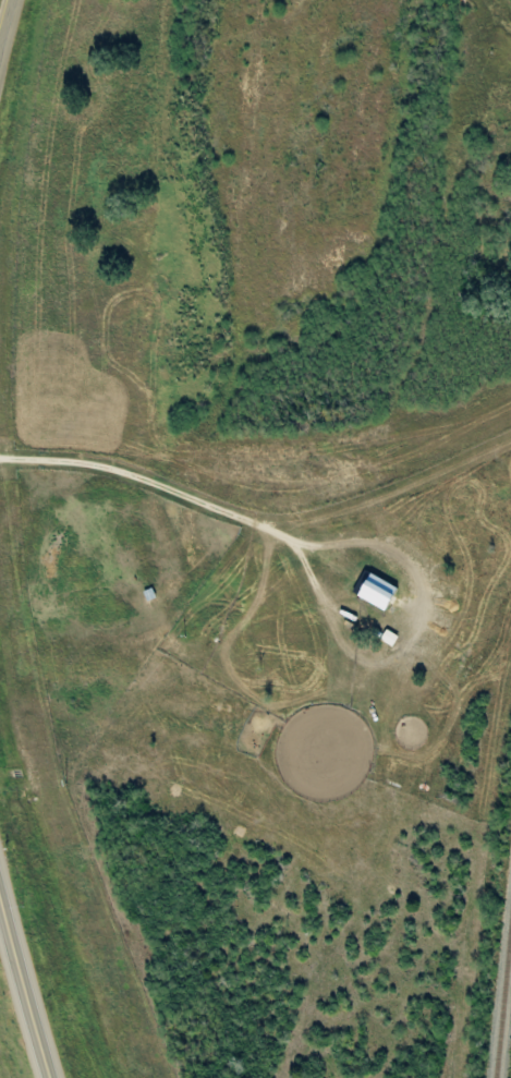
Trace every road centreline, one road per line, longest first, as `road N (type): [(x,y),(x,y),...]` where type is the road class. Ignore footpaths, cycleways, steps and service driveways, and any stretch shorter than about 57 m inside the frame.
road 1 (trunk): [(0,893),(58,1077)]

